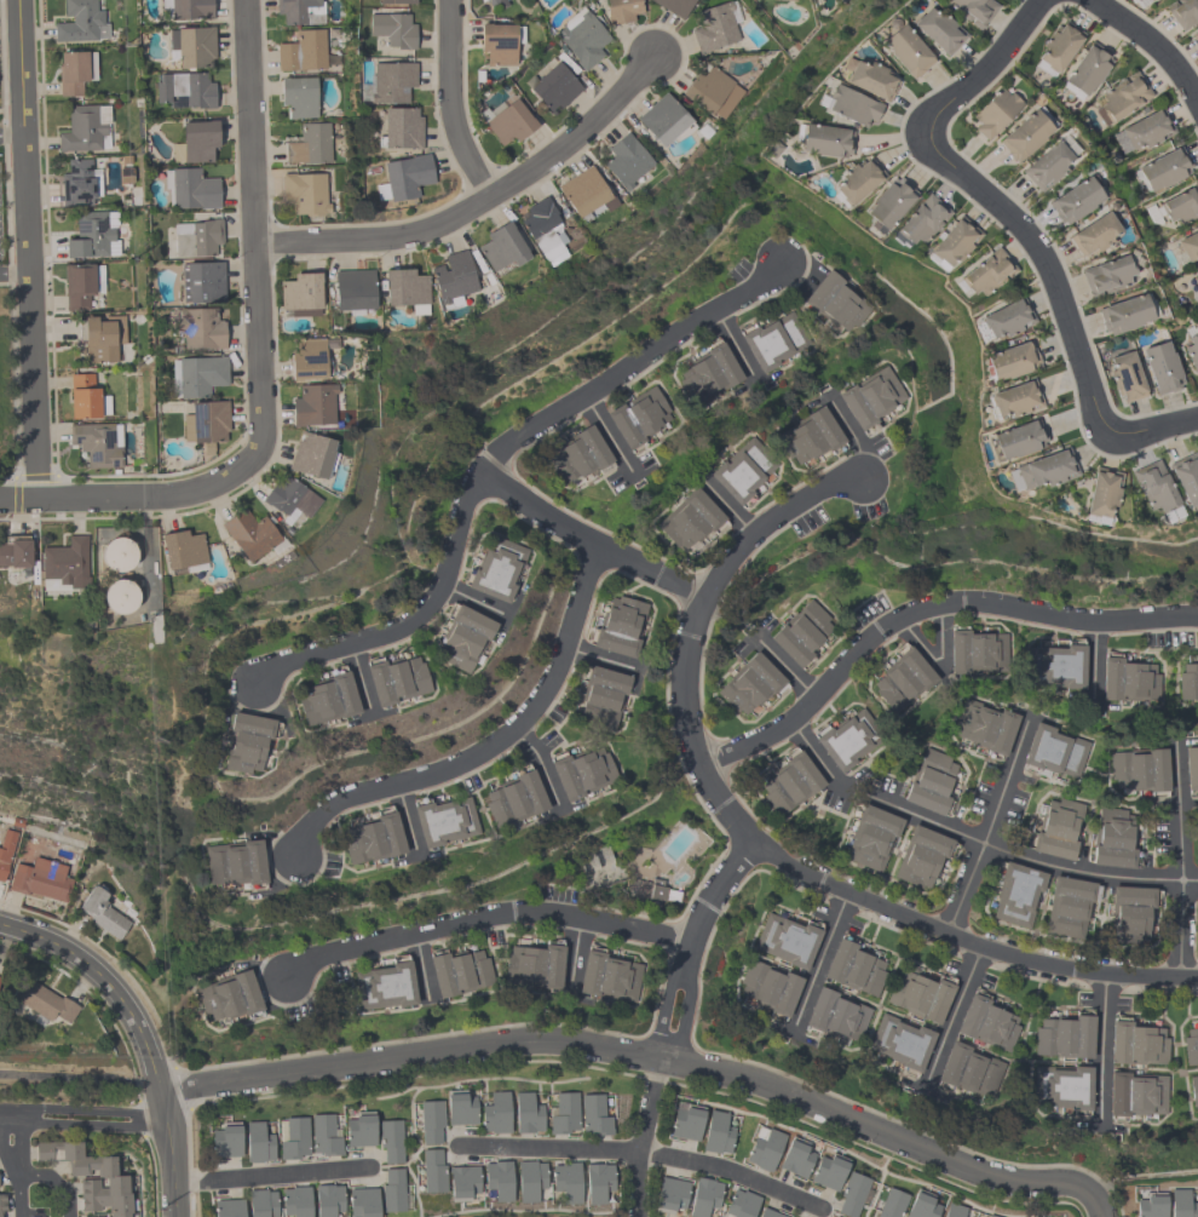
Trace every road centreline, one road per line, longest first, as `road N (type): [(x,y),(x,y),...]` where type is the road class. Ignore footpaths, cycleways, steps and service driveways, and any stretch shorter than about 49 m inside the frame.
road 1 (residential): [(863,478),(806,495),(753,535),(719,573),(689,630),(684,711),(720,798),(753,844),(776,860),(980,946),(1105,972),(1197,977)]
road 2 (residential): [(703,767),(790,721),(879,630),(920,609),(967,602),(1094,620),(1197,617)]
road 3 (residential): [(662,1058),(511,1040),(157,1085)]
road 4 (residential): [(18,0),(33,498)]
road 5 (residential): [(662,1058),(756,1080),(983,1172),(1062,1181),(1085,1189),(1099,1216)]
road 6 (residential): [(245,0),(264,427),(247,466)]
road 7 (residential): [(293,855),(312,820),(341,799),(439,770),(514,728),(555,674),(594,543)]
road 8 (residential): [(255,243),(388,236),(447,219),(559,149),(653,56)]
road 9 (residential): [(286,975),(309,958),(496,912),(558,912),(692,940)]
road 10 (residential): [(782,260),(761,282),(524,431),(483,470)]
road 11 (residential): [(923,145),(981,189),(1036,246),(1107,441)]
road 12 (residential): [(255,683),(290,660),(410,624),(443,584),(483,470)]
road 13 (residential): [(483,470),(594,543),(704,597)]
road 14 (residential): [(0,498),(177,495),(247,466)]
road 15 (residential): [(0,922),(70,951),(105,980),(127,1009),(157,1085)]
road 16 (residential): [(753,844),(697,924),(662,1058)]
road 17 (residential): [(449,0),(450,114),(490,196)]
road 18 (residential): [(983,842),(1079,869),(1182,879)]
road 19 (residential): [(173,1182),(369,1167)]
road 20 (residential): [(637,1149),(747,1175),(819,1207)]
road 21 (residential): [(923,145),(939,116),(1044,0)]
road 22 (residential): [(460,1144),(637,1149)]
road 23 (residential): [(662,1058),(637,1149),(638,1216)]
road 24 (residential): [(1197,109),(1151,40),(1088,0)]
road 25 (residential): [(1098,1123),(1105,972)]
road 26 (residential): [(790,1032),(847,892)]
road 27 (residential): [(27,1113),(40,1124),(166,1126)]
road 28 (residential): [(927,1078),(980,946)]
road 29 (residential): [(1176,741),(1182,879)]
road 30 (residential): [(163,1112),(40,1106),(27,1113)]
road 31 (residential): [(940,604),(941,672),(900,616)]
road 32 (residential): [(1027,717),(983,842)]
road 33 (residential): [(157,1085),(174,1216)]
road 34 (residential): [(868,794),(983,842)]
road 35 (residential): [(69,1216),(68,1193),(48,1173),(18,1175),(20,1216)]

